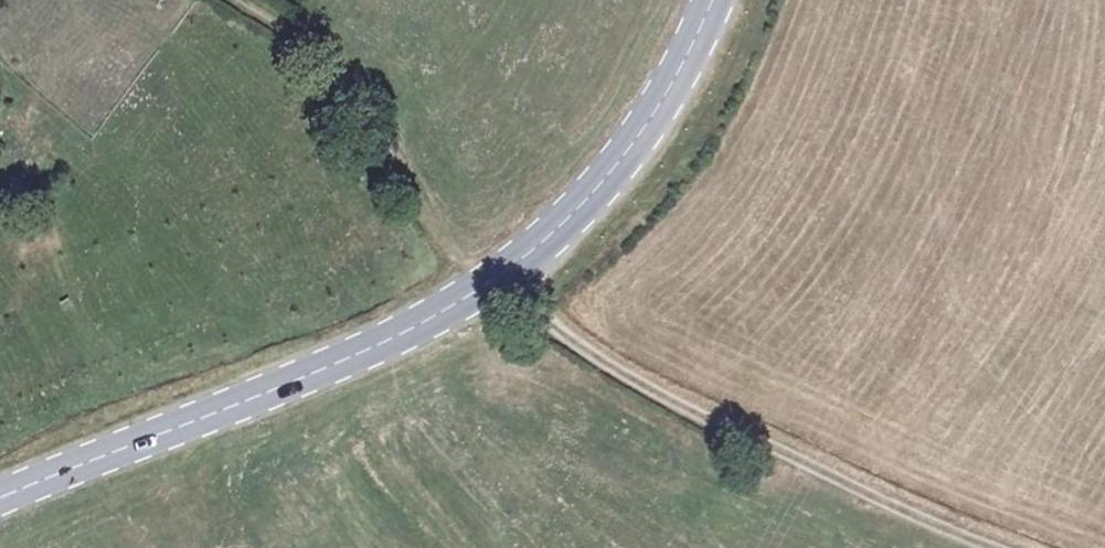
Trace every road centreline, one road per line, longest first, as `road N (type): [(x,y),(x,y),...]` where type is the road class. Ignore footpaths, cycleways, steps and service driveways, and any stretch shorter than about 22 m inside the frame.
road 1 (track): [(991,547),(684,408),(490,288),(443,242),(388,140),(345,81),(234,0)]
road 2 (secondary): [(0,501),(131,440),(359,357),(490,288),(550,240),(655,118),(718,0)]

